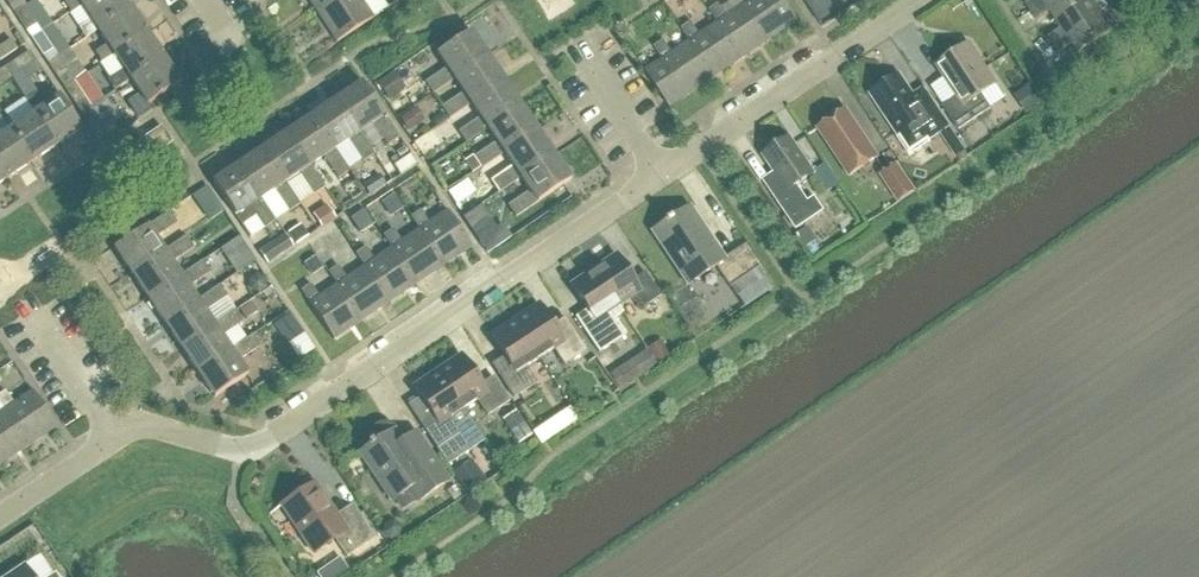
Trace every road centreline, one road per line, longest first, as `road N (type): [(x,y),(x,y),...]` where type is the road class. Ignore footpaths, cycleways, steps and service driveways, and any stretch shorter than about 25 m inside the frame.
road 1 (residential): [(0,517),(145,426),(239,455),(277,434),(924,0)]

